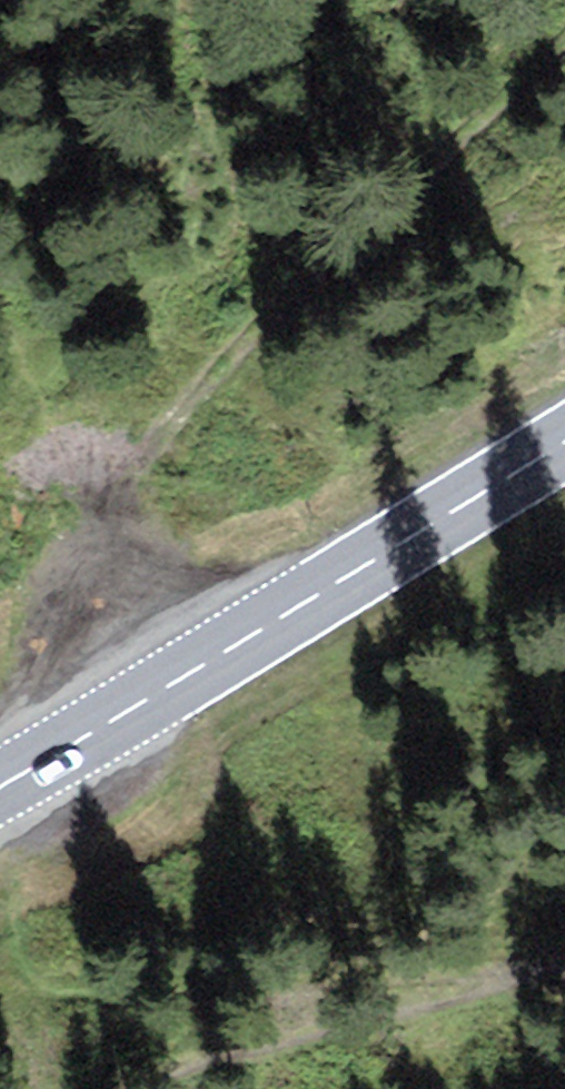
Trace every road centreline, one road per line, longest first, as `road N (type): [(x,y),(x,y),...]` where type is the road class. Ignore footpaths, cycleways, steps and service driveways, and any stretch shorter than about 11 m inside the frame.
road 1 (track): [(134,710),(127,548),(141,478),(166,435),(564,37)]
road 2 (primary): [(0,786),(564,446)]

